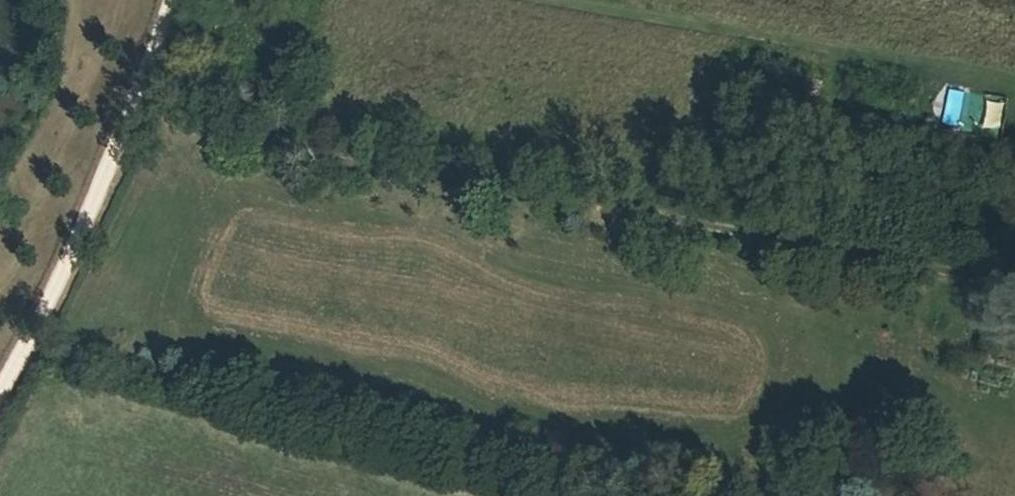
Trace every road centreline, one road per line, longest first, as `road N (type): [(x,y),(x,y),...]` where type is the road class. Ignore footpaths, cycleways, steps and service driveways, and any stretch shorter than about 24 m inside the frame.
road 1 (track): [(523,0),(965,81)]

